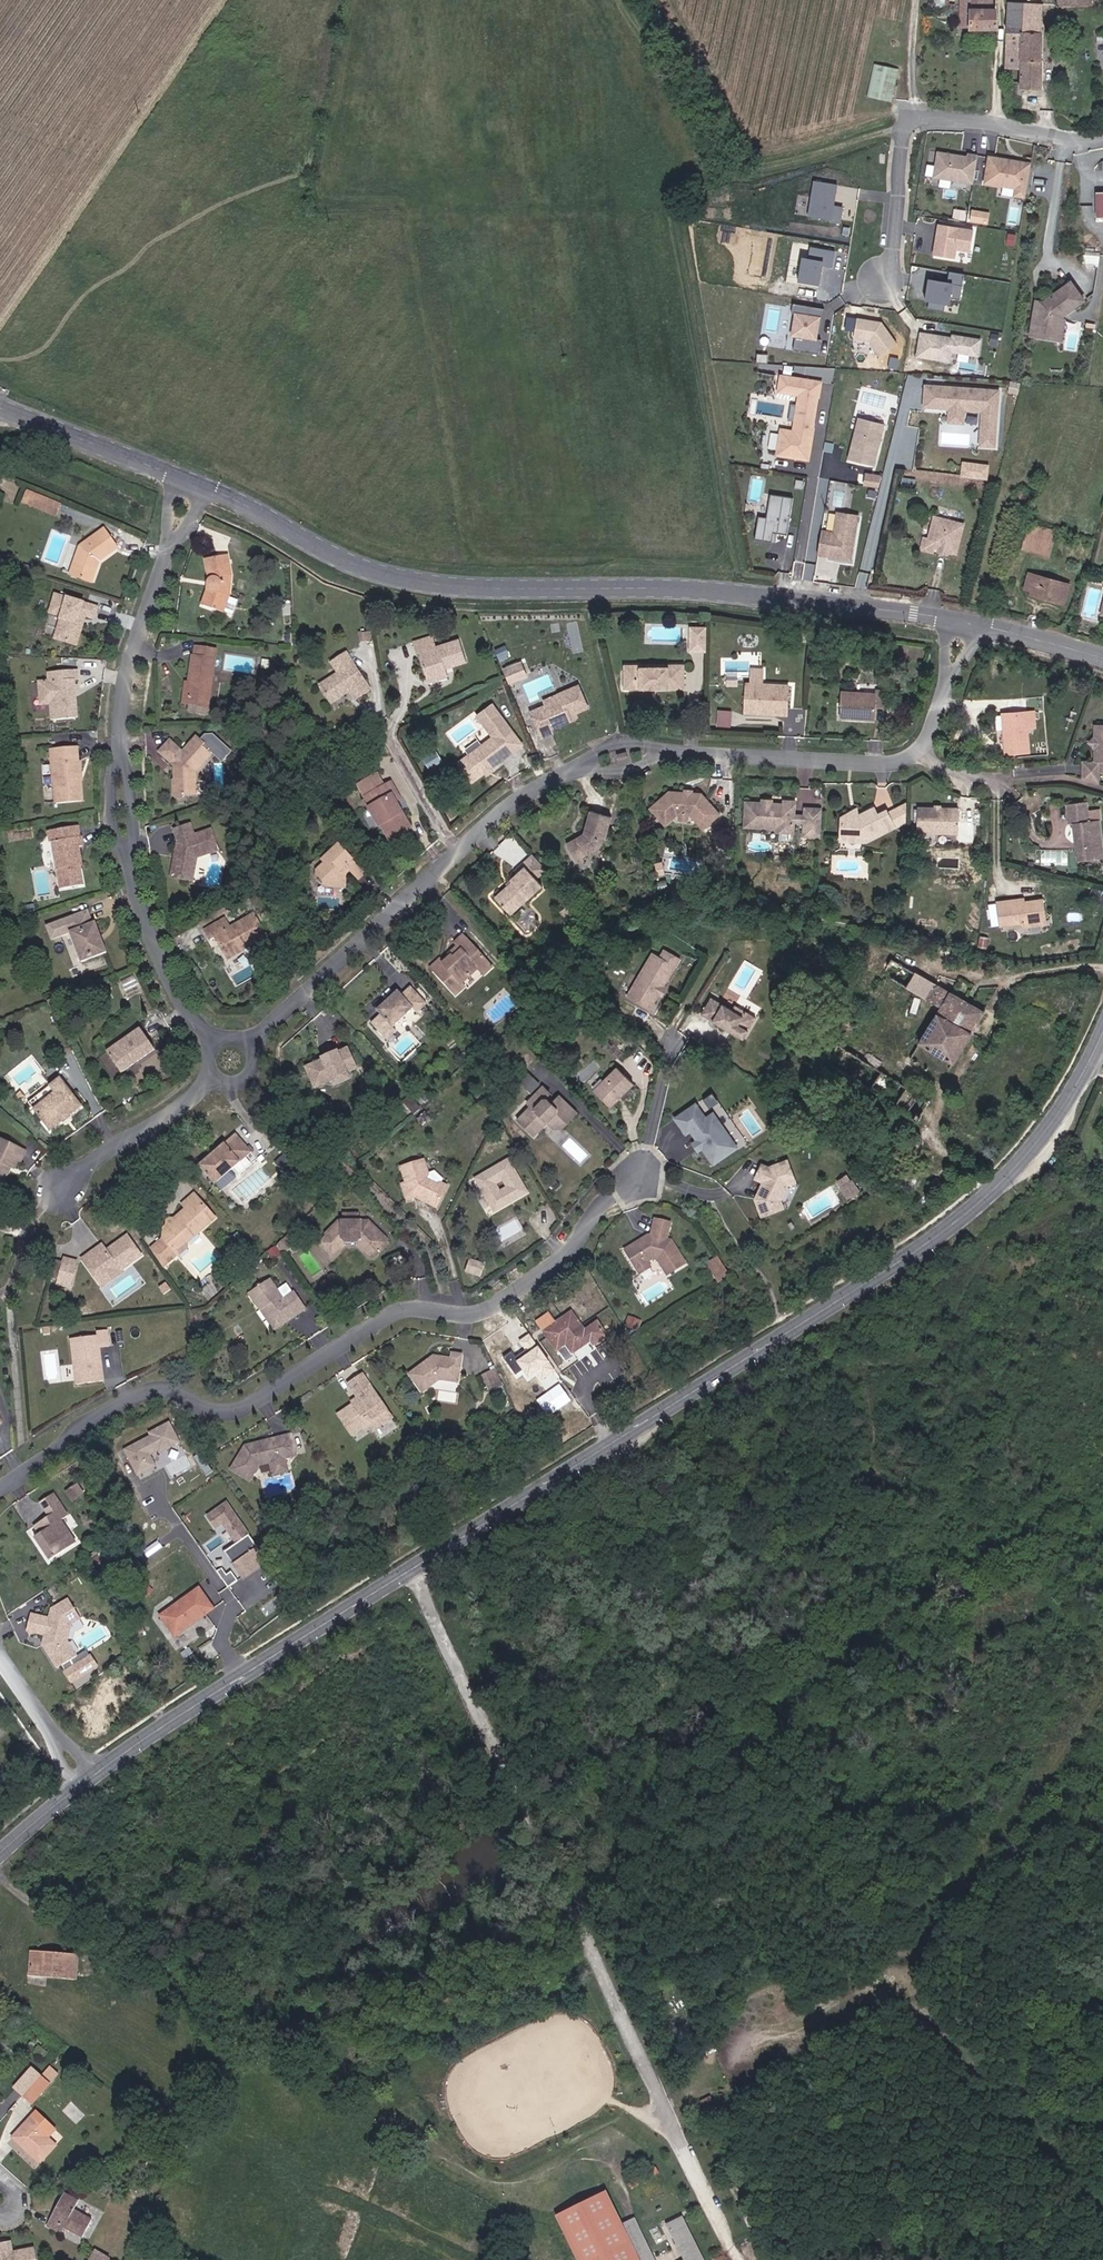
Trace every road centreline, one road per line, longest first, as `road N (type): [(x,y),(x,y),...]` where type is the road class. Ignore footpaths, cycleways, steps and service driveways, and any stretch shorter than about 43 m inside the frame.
road 1 (secondary): [(87,1781),(952,1225),(1051,1122),(1102,1031)]
road 2 (track): [(757,2259),(411,1570)]
road 3 (secondary): [(946,619),(679,590),(436,586),(330,555),(207,488)]
road 4 (residential): [(0,1489),(86,1422),(145,1391),(166,1389),(230,1410),(399,1310),(486,1311),(573,1249),(594,1212),(642,1177)]
road 5 (residential): [(1102,136),(1071,140),(995,123),(908,123),(892,248),(880,279)]
road 6 (residential): [(463,852),(341,969),(246,1044)]
road 7 (residential): [(918,752),(879,764),(670,751)]
road 8 (residential): [(124,749),(132,652),(168,548)]
road 9 (residential): [(216,1043),(163,957),(130,857)]
road 10 (residential): [(212,1073),(58,1189)]
road 11 (secondary): [(176,476),(0,409)]
road 12 (residential): [(87,1781),(0,1658)]
road 13 (residential): [(576,768),(516,802),(463,852)]
road 14 (residential): [(463,852),(392,737)]
road 15 (secondary): [(1102,659),(982,626)]

